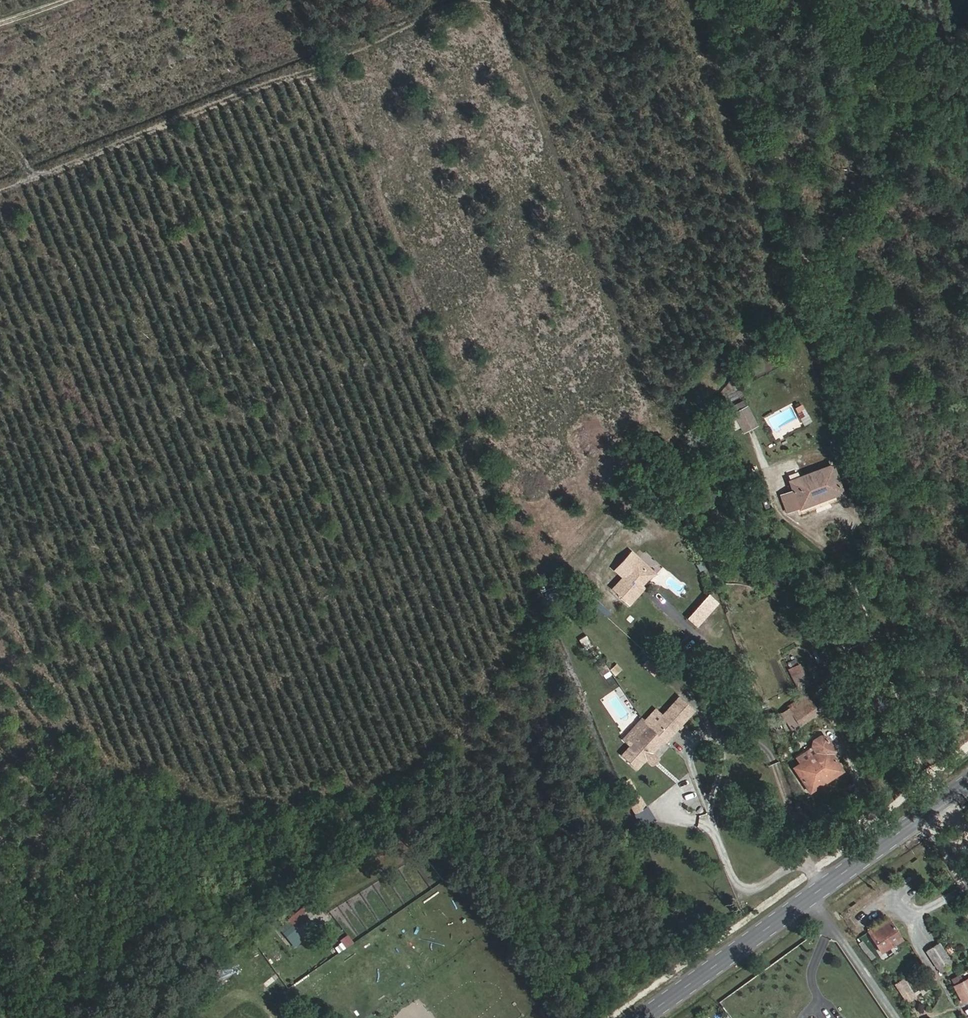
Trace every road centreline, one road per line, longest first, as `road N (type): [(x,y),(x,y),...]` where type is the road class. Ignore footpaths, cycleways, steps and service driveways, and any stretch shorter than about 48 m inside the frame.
road 1 (primary): [(967,783),(644,1017)]

